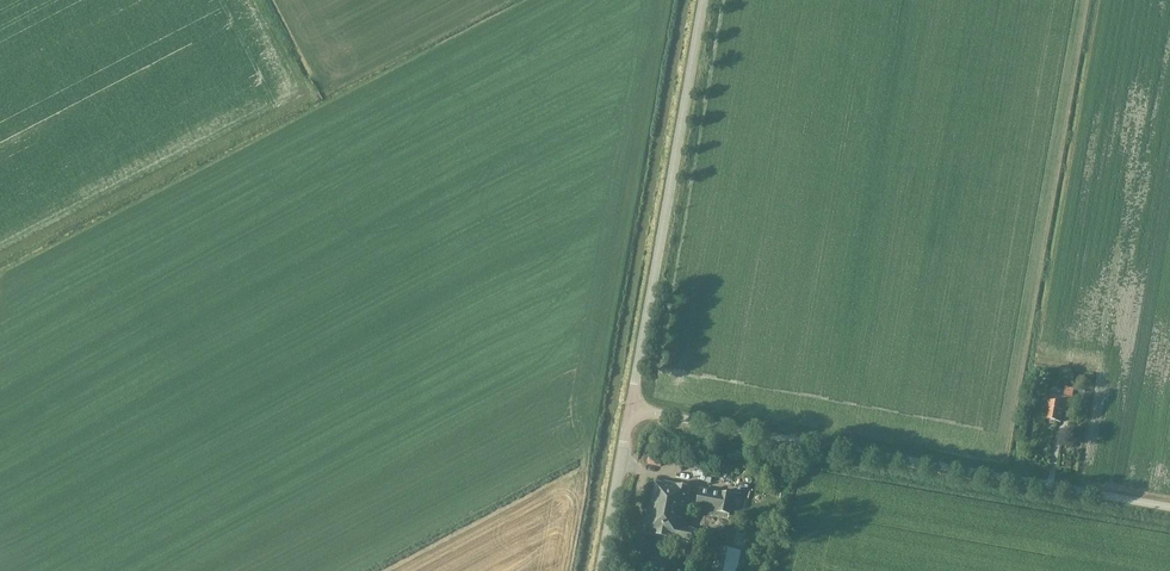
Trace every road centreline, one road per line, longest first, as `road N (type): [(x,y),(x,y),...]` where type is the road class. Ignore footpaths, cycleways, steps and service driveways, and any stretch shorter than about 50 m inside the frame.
road 1 (unclassified): [(1169,511),(632,411)]
road 2 (unclassified): [(632,411),(703,0)]
road 3 (unclassified): [(601,570),(632,411)]

